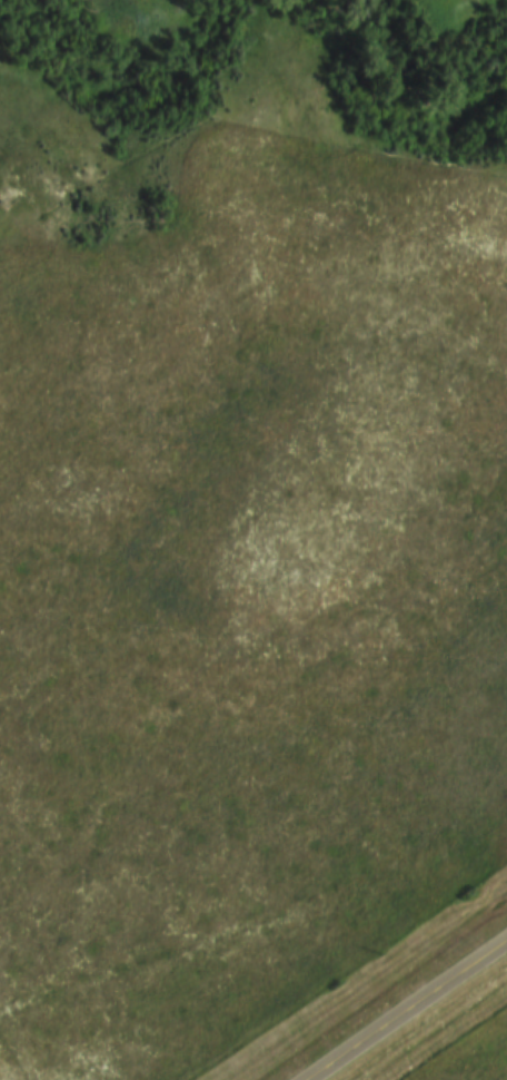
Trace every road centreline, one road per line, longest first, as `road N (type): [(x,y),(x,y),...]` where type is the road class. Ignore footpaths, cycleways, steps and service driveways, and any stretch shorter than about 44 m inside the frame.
road 1 (tertiary): [(307,1079),(506,939)]

